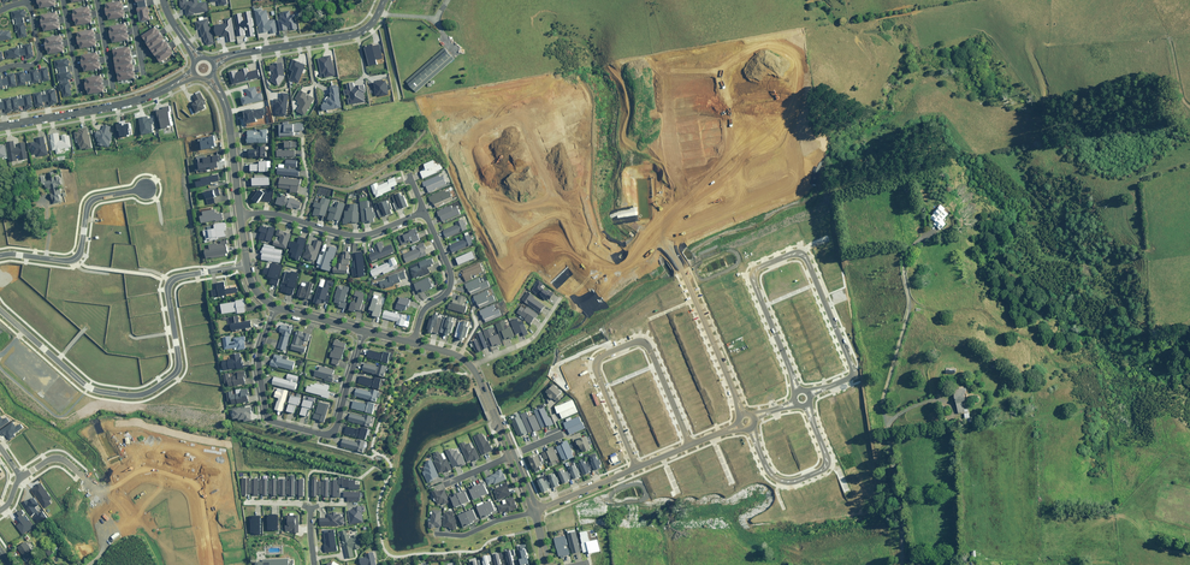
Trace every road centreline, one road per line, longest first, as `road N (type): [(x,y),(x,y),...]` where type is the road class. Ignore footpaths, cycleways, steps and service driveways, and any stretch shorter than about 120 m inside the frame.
road 1 (residential): [(0,308),(90,386),(139,396),(179,366),(170,280),(248,265)]
road 2 (residential): [(574,234),(525,119),(509,115),(474,130),(469,143),(510,240),(527,250)]
road 3 (residential): [(798,390),(753,279),(759,267),(789,255),(807,260),(856,376)]
road 4 (residential): [(364,330),(333,432),(272,421),(258,359),(275,306)]
road 5 (residential): [(637,468),(595,366),(637,341),(647,344),(690,445)]
road 6 (residential): [(741,211),(789,191),(800,167),(784,82),(770,74),(723,83)]
road 7 (tertiary): [(0,127),(116,108),(193,72)]
road 8 (residential): [(0,255),(77,259),(92,199),(146,190)]
road 9 (residential): [(212,63),(357,34),(383,0)]
road 10 (residential): [(752,432),(777,479),(819,472),(826,455),(807,409)]
road 11 (residential): [(684,273),(742,412)]
road 12 (residential): [(413,343),(421,314),(450,286),(424,212)]
road 13 (tertiary): [(209,76),(229,114),(240,215)]
road 14 (residential): [(299,221),(362,236),(424,212)]
road 15 (residential): [(723,83),(741,211)]
road 16 (residential): [(663,245),(649,224),(638,160),(673,154)]
road 17 (residential): [(723,83),(663,94),(673,154)]
road 18 (residential): [(663,245),(609,276),(587,263),(574,234)]

